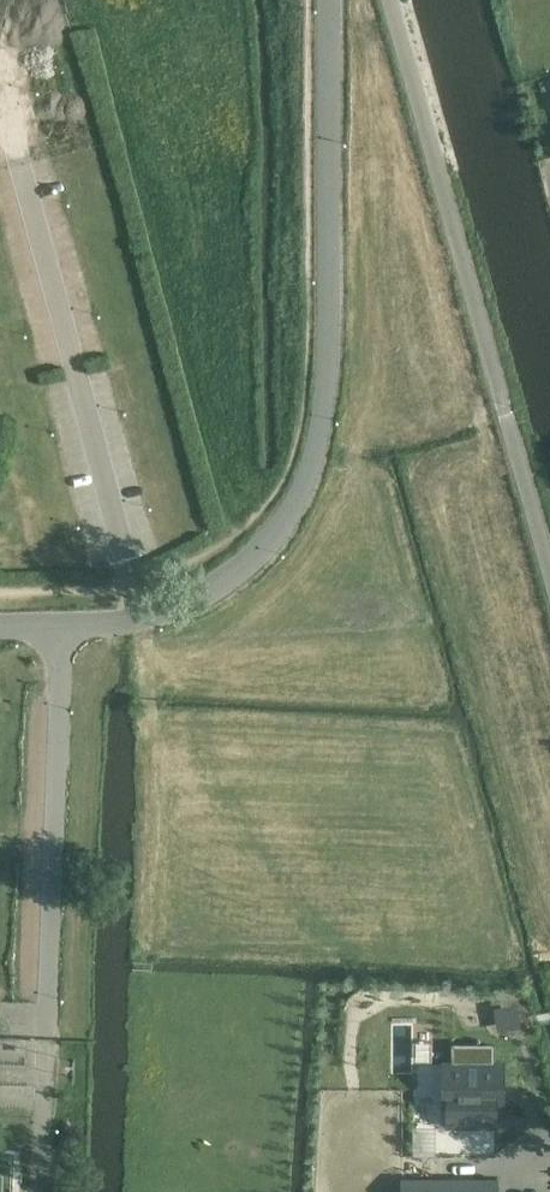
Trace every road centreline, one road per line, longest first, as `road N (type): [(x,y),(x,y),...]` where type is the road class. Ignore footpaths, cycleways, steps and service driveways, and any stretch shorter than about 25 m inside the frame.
road 1 (unclassified): [(549,557),(394,0)]
road 2 (unclassified): [(327,376),(330,0)]
road 3 (residential): [(140,622),(211,597),(272,537),(301,497),(327,376)]
road 4 (unclassified): [(0,626),(140,622)]

